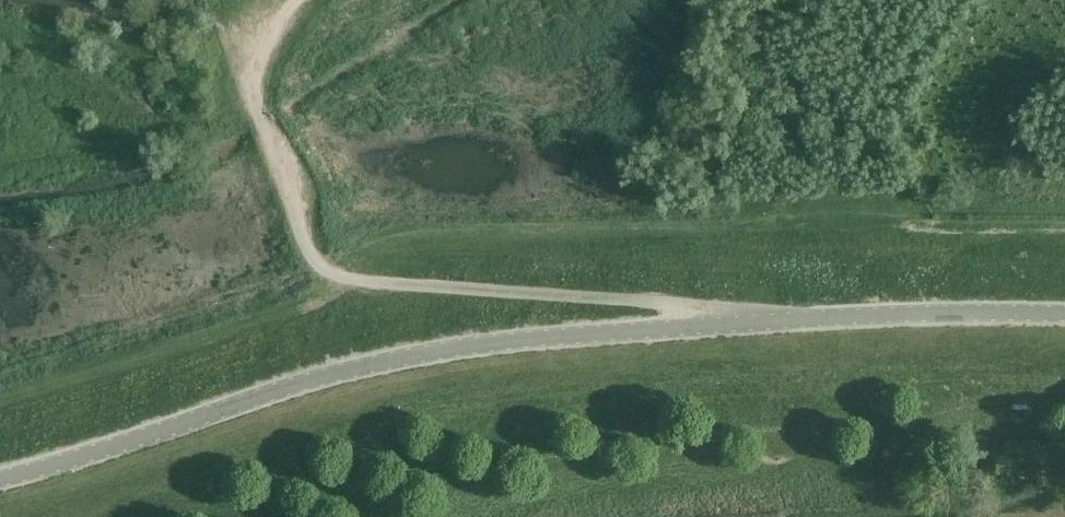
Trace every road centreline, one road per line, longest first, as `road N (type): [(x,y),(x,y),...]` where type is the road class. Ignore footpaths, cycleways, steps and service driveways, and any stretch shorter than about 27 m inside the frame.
road 1 (tertiary): [(1064,320),(739,326),(511,341),(374,365),(0,477)]
road 2 (track): [(298,0),(256,61),(260,119),(311,258),(331,274),(693,307),(739,326)]

